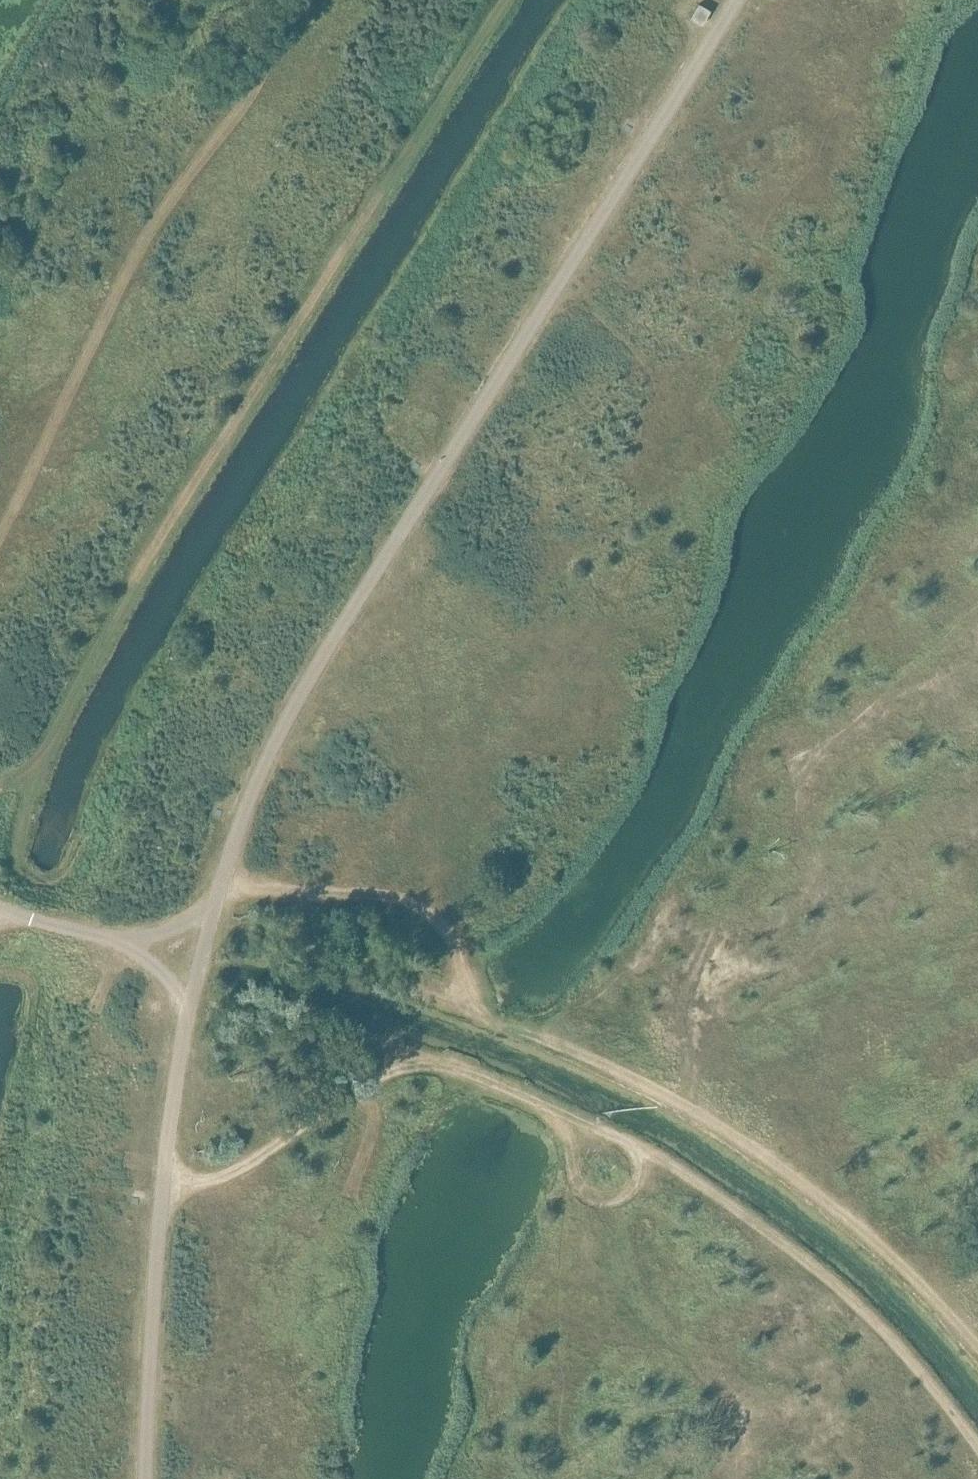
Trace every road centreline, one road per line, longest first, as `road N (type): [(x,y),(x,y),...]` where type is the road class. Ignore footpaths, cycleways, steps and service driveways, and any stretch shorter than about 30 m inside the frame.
road 1 (track): [(142,1478),(141,1349),(166,1188),(175,1020),(192,935),(249,771),(288,683),(722,0)]

